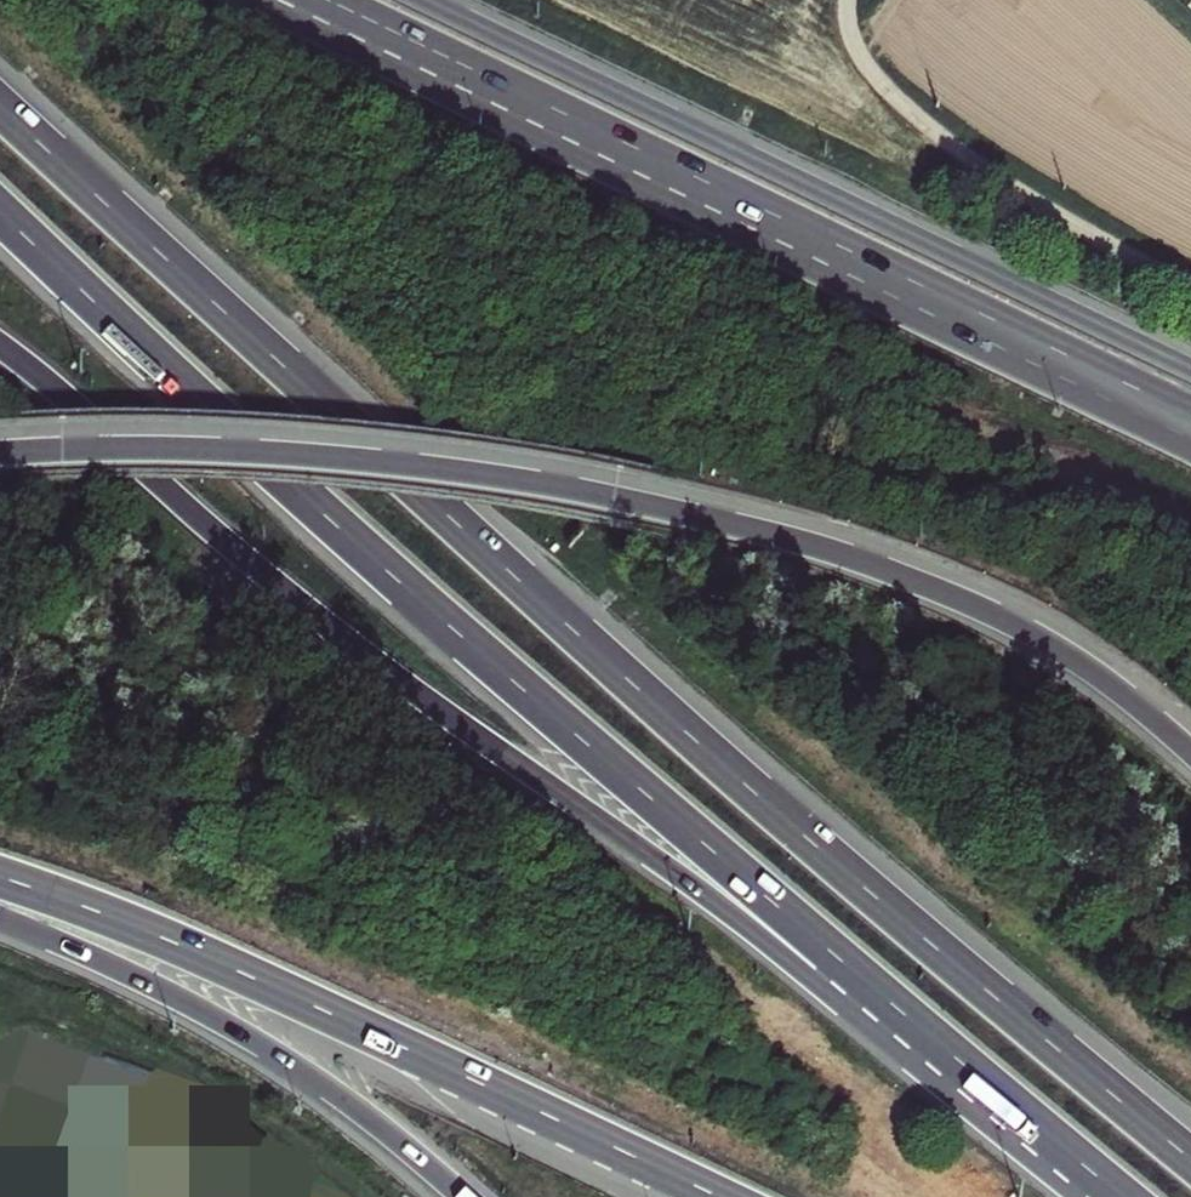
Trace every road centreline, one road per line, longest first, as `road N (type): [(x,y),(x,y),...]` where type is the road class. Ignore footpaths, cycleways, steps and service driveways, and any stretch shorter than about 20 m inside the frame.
road 1 (motorway): [(1190,1160),(744,785),(0,109)]
road 2 (motorway): [(0,215),(798,927),(1128,1196)]
road 3 (motorway): [(0,347),(282,591),(717,903),(1084,1196)]
road 4 (trunk): [(1190,750),(1115,685),(1006,619),(847,555),(723,521),(563,487),(405,466),(0,456)]
road 5 (motorway): [(1190,372),(421,0)]
road 6 (trunk): [(0,878),(241,974),(716,1196)]
road 7 (trunk): [(1163,414),(512,103)]
road 8 (trunk): [(0,917),(264,1046),(463,1196)]
road 9 (track): [(1190,296),(1076,237),(903,108),(861,44),(855,0)]
road 10 (trunk): [(512,103),(270,0)]
road 11 (trunk): [(512,103),(321,0)]

